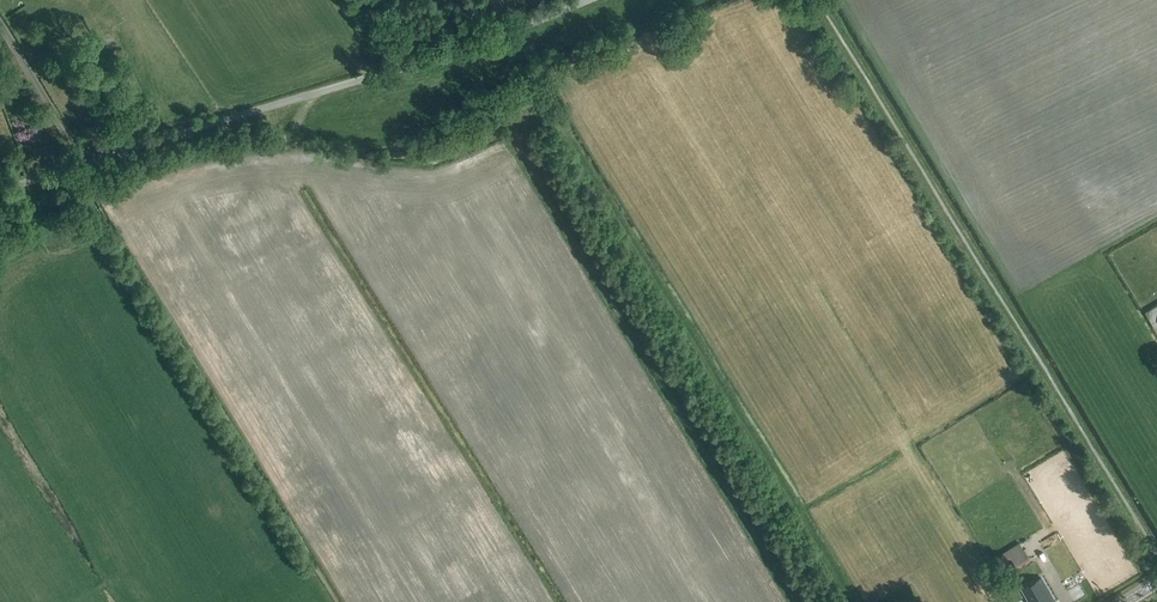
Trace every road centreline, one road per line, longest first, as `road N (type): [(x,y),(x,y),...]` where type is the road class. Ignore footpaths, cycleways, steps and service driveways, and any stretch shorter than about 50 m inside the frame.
road 1 (unclassified): [(0,191),(480,44),(588,0)]

